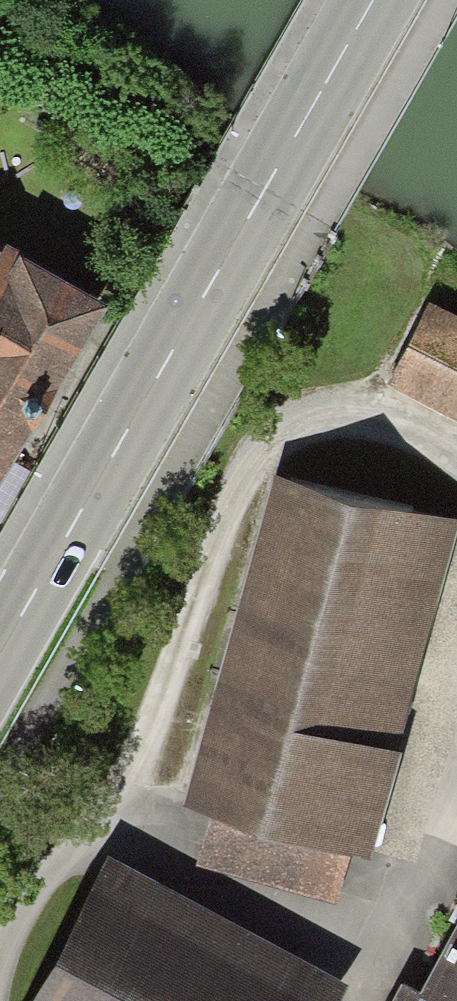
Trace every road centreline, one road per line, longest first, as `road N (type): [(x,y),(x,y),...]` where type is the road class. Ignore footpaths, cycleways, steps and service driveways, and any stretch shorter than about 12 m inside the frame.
road 1 (primary): [(0,657),(375,0)]
road 2 (track): [(0,775),(310,240)]
road 3 (track): [(456,480),(387,434),(282,448),(232,495),(155,723),(110,816)]

